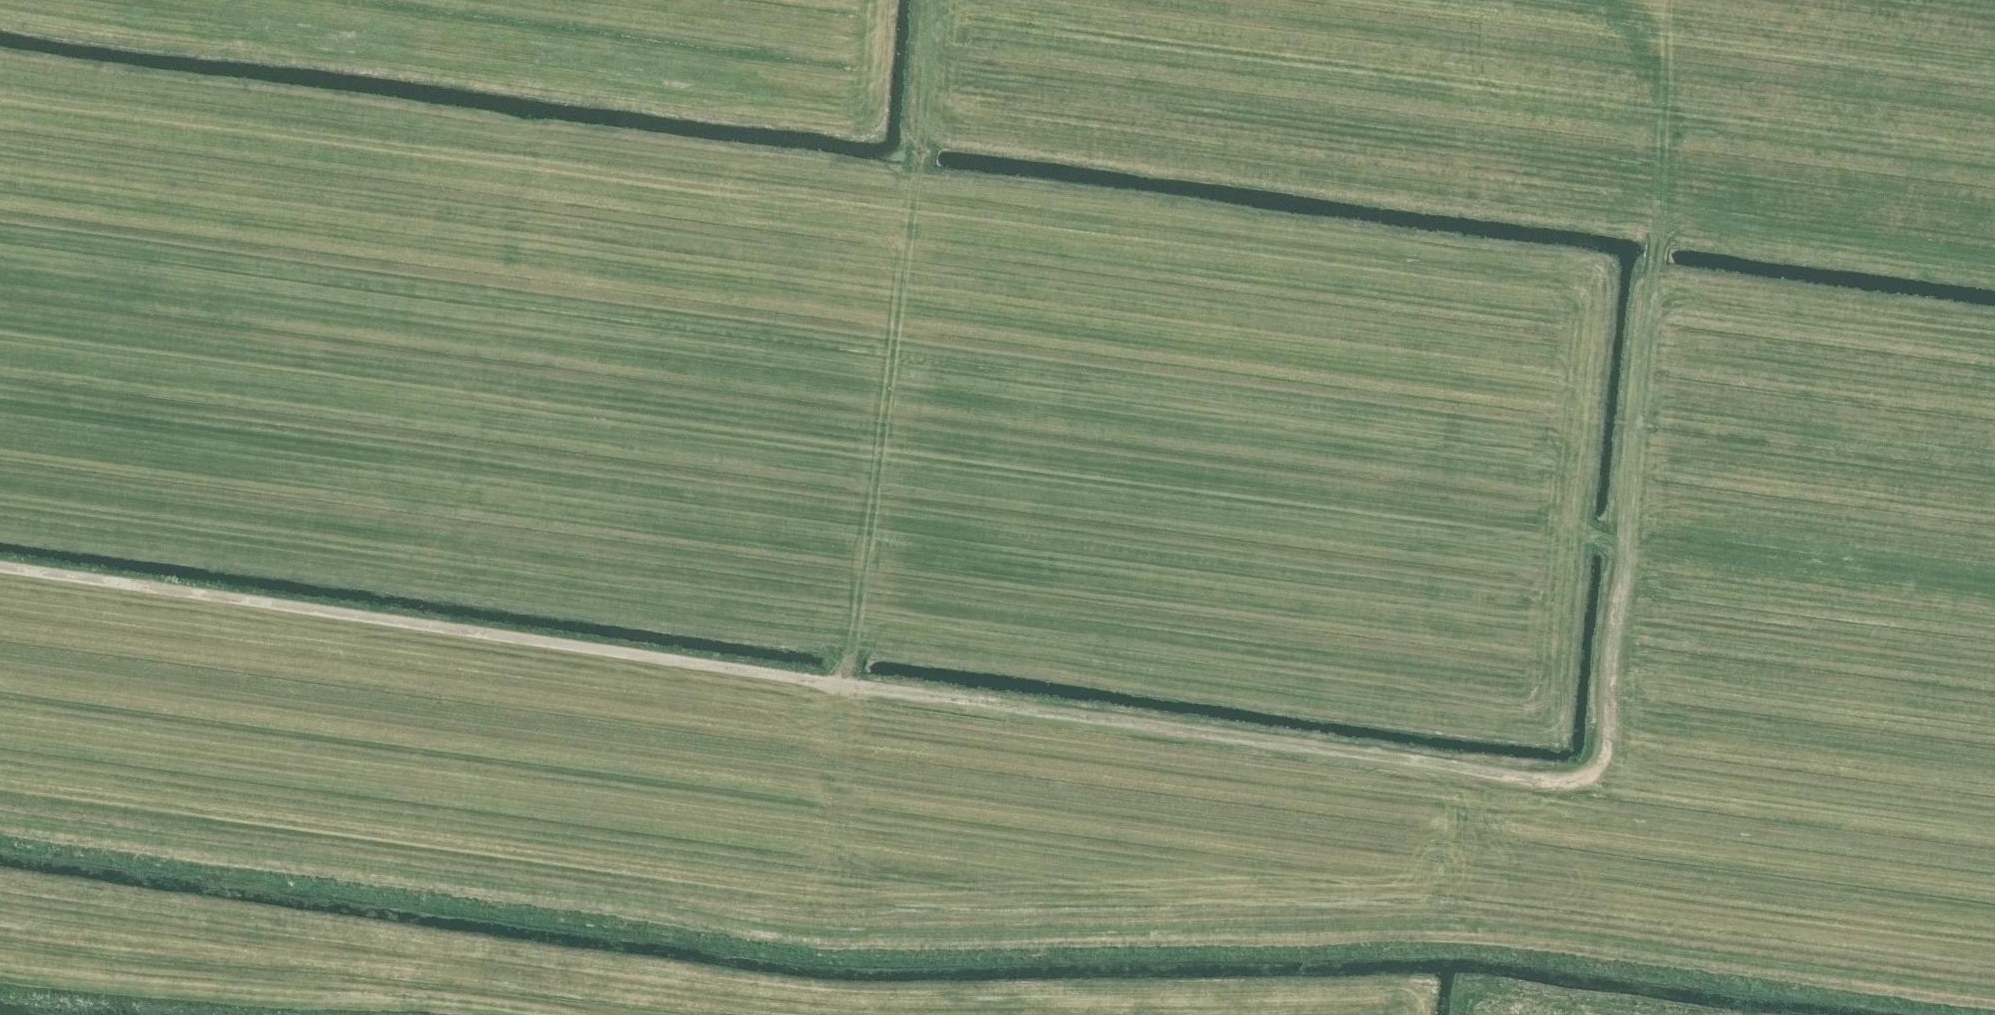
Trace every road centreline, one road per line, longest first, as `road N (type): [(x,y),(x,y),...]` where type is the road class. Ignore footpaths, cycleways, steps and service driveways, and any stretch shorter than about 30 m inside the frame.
road 1 (track): [(0,567),(1571,780),(1601,748),(1662,149),(1659,92),(1628,44),(1562,0)]
road 2 (track): [(1621,570),(1670,545),(1994,585)]

